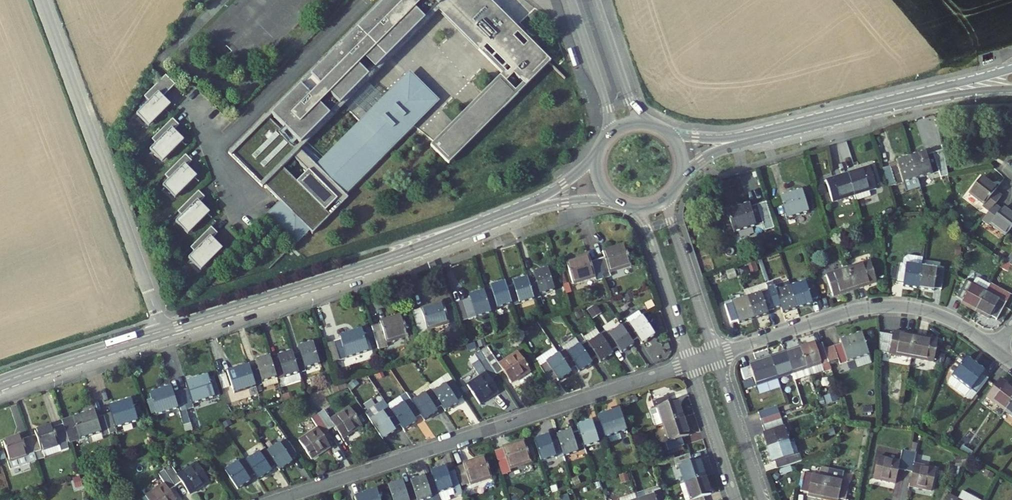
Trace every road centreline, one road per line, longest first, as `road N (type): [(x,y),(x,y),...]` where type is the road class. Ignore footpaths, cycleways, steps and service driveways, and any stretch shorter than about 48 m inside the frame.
road 1 (residential): [(279,499),(692,365)]
road 2 (tertiary): [(163,331),(510,215)]
road 3 (residential): [(42,0),(163,331)]
road 4 (residential): [(714,357),(888,307),(946,318),(994,350)]
road 5 (residential): [(367,0),(214,157)]
road 6 (tertiary): [(0,383),(163,331)]
road 7 (residential): [(714,357),(668,220),(673,194)]
road 8 (residential): [(629,209),(648,228),(692,365)]
road 9 (tertiary): [(759,136),(923,96)]
road 10 (residential): [(762,499),(714,357)]
road 11 (residential): [(572,0),(608,109),(606,138)]
road 12 (residential): [(692,365),(737,499)]
road 13 (residential): [(653,125),(631,103),(597,0)]

